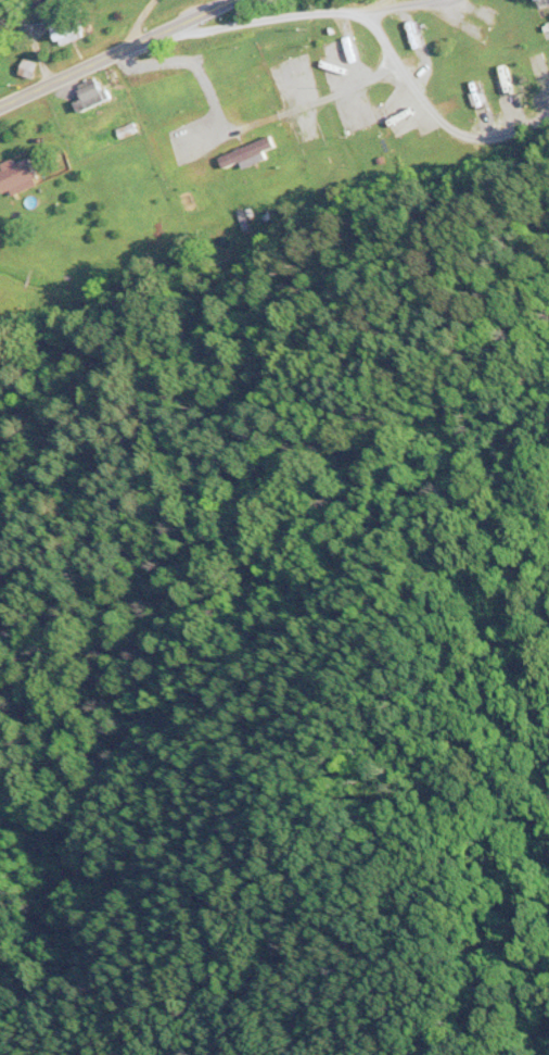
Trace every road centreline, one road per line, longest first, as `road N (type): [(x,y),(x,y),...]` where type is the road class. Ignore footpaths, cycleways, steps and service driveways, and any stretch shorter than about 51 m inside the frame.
road 1 (residential): [(175,27),(200,34),(356,14),(373,28),(390,67),(367,84),(202,146)]
road 2 (secondary): [(0,106),(235,0)]
road 3 (residential): [(390,67),(432,118),(458,136),(494,142),(548,119)]

